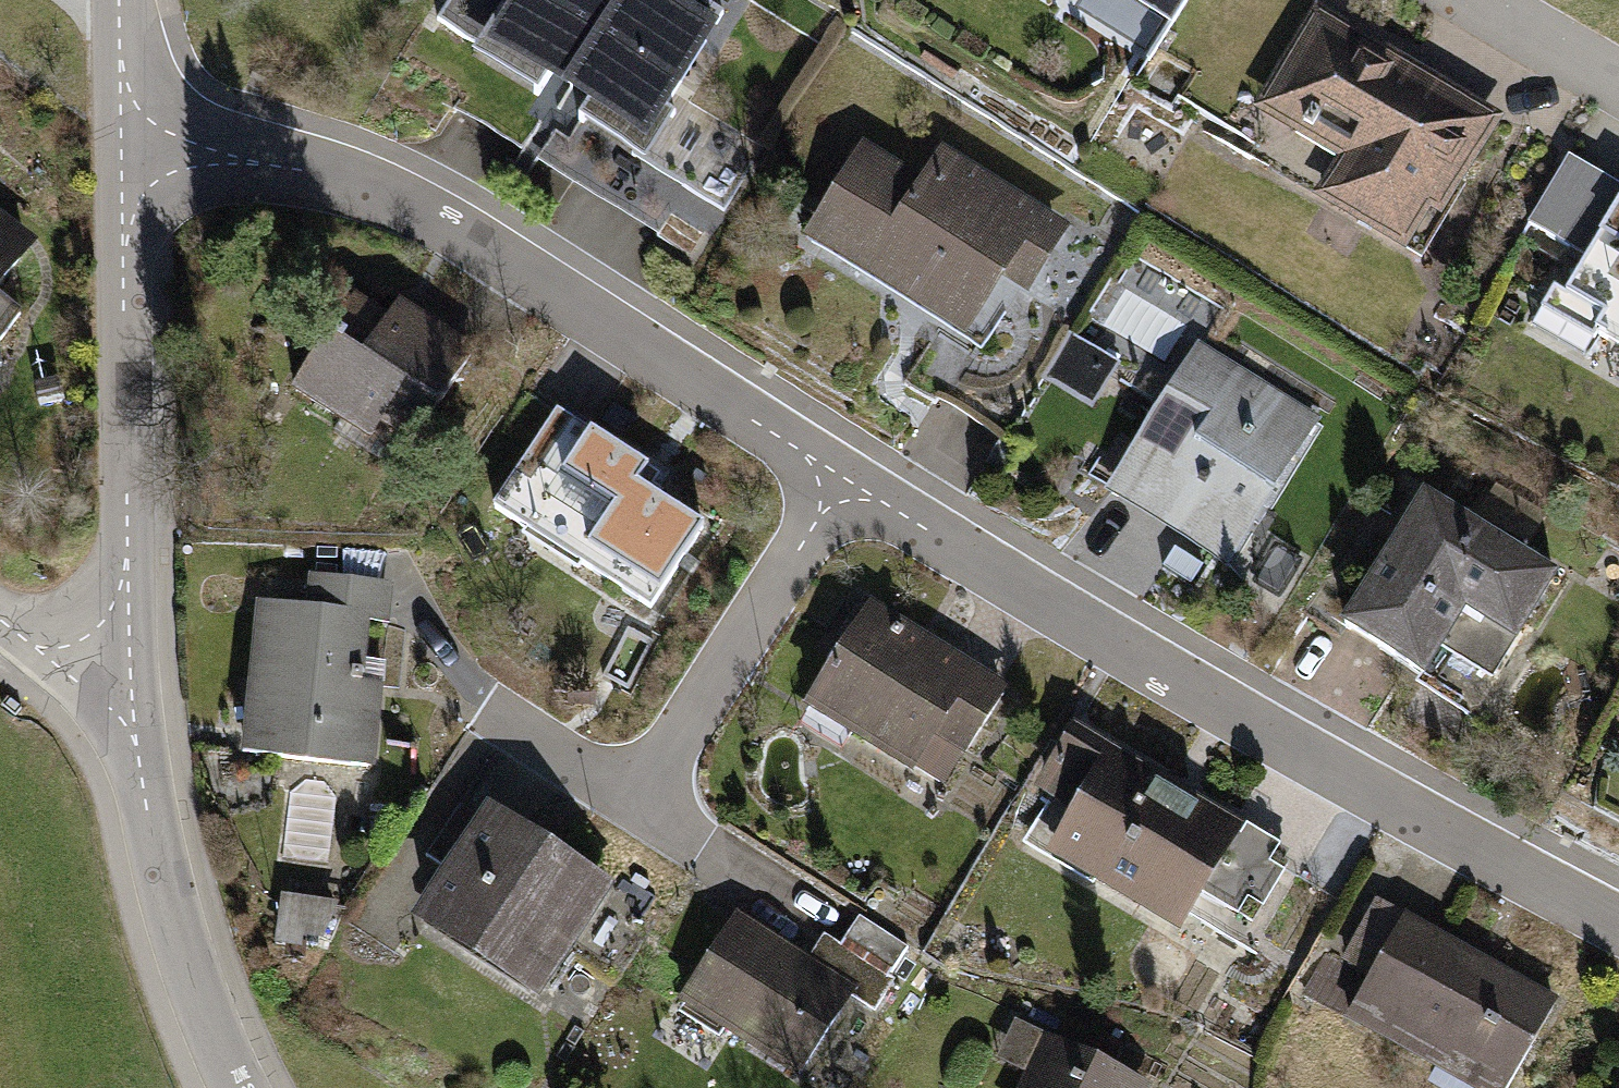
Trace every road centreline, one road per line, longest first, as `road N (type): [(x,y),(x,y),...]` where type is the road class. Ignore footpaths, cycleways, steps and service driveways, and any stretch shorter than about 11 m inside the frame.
road 1 (residential): [(126,120),(376,182),(846,485),(1618,909)]
road 2 (residential): [(126,120),(125,681)]
road 3 (residential): [(125,681),(142,818),(168,926),(233,1087)]
road 4 (residential): [(1618,79),(1480,0)]
road 5 (residential): [(0,627),(49,657),(125,681)]
road 6 (residential): [(122,0),(126,120)]

